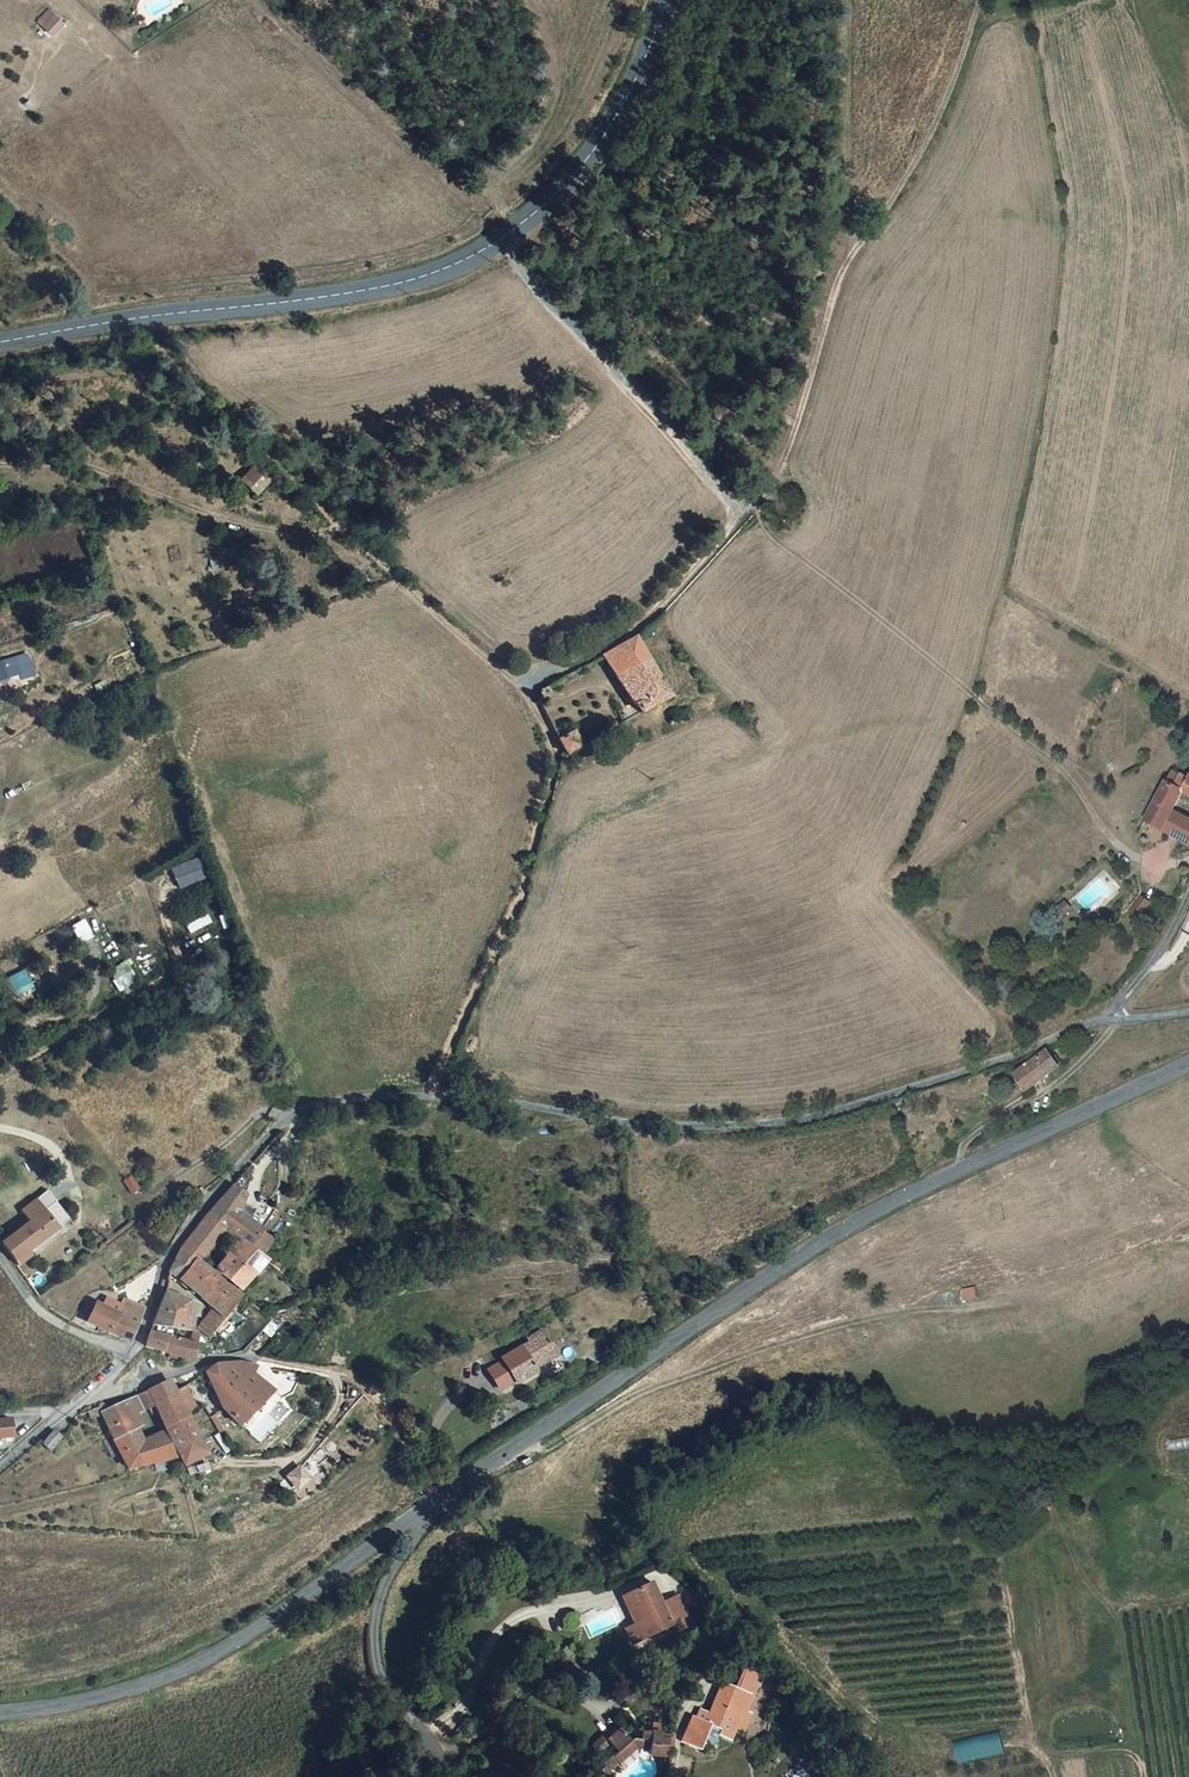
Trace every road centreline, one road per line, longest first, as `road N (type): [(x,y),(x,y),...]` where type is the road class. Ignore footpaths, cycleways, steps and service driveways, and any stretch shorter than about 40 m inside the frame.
road 1 (unclassified): [(125,1360),(138,1348),(172,1246),(293,1114),(321,1103),(431,1097),(641,1125),(789,1122),(1013,1056),(1085,1025),(1118,1021)]
road 2 (track): [(979,0),(933,130),(838,282),(764,512),(767,527),(1062,767),(1118,846),(1161,865),(1188,859)]
road 3 (tertiary): [(434,1502),(865,1214),(1188,1064)]
road 4 (unclassified): [(504,241),(531,287),(667,428),(734,520),(635,631),(520,690)]
road 5 (track): [(0,465),(94,469),(294,539),(341,534),(520,690)]
road 6 (secondary): [(504,241),(395,283),(0,344)]
road 7 (tertiary): [(0,1715),(198,1664),(402,1528)]
road 8 (unclassified): [(434,1502),(374,1397),(359,1381),(335,1373),(219,1358),(105,1397),(93,1393)]
road 9 (track): [(1003,1561),(1033,1738),(1061,1760),(1134,1756),(1144,1776)]
road 10 (secondary): [(665,0),(632,96),(550,201),(504,241)]
road 11 (residential): [(449,1776),(437,1750),(391,1702),(374,1658),(376,1604),(404,1546),(402,1528)]
road 12 (track): [(965,1168),(963,1144),(1041,1101),(1118,1021)]
road 13 (unclassified): [(125,1360),(32,1304),(0,1255)]
road 14 (residential): [(1118,1021),(1120,1004),(1165,945),(1188,895)]

